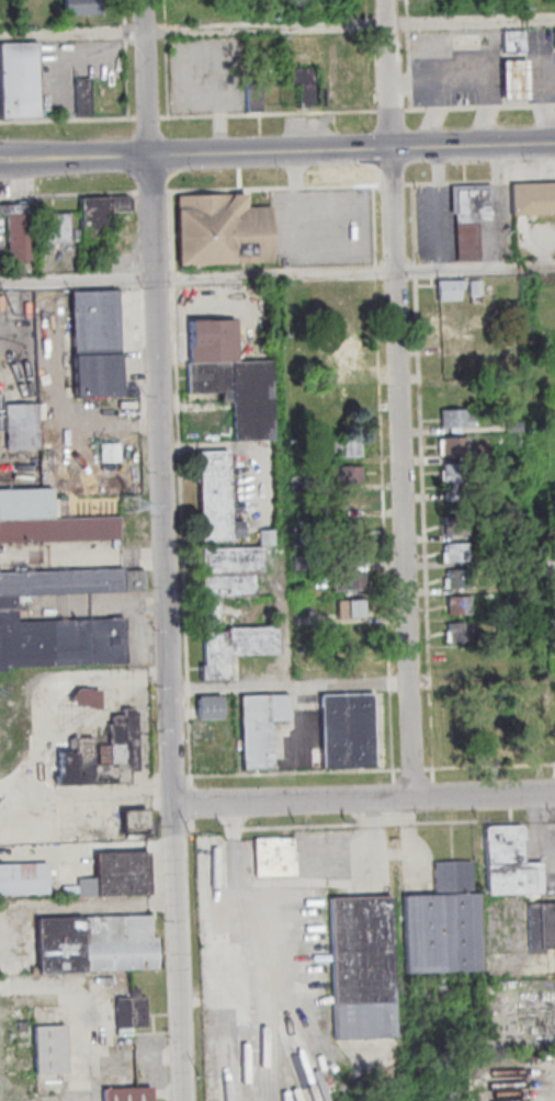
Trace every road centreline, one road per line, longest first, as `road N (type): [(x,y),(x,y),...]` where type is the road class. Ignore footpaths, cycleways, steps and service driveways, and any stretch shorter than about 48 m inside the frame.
road 1 (residential): [(184,1100),(145,0)]
road 2 (residential): [(414,797),(387,0)]
road 3 (secondary): [(554,143),(0,161)]
road 4 (residential): [(554,793),(175,805)]

